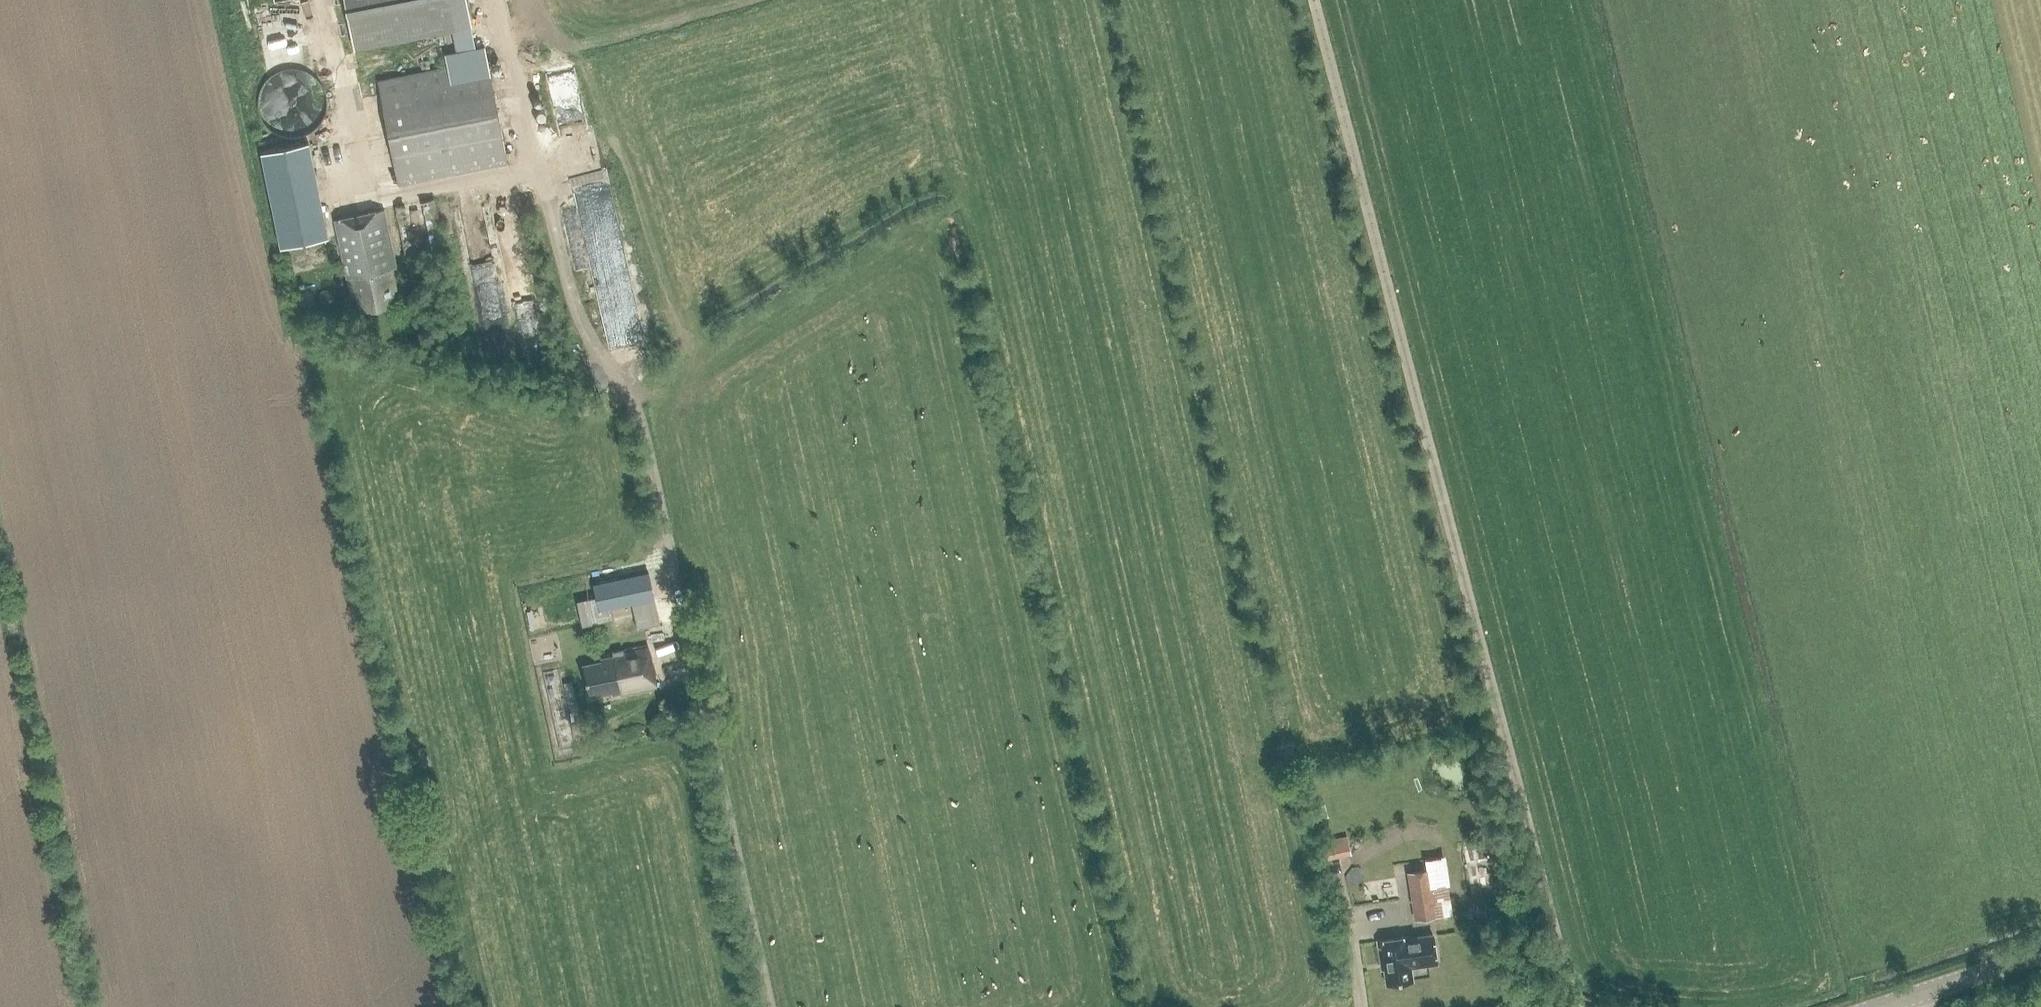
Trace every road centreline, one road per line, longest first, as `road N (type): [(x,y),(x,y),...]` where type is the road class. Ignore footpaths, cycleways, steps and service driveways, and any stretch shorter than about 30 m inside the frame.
road 1 (track): [(766,1006),(628,398),(555,237),(498,0)]
road 2 (tertiary): [(1883,1006),(2040,957)]

